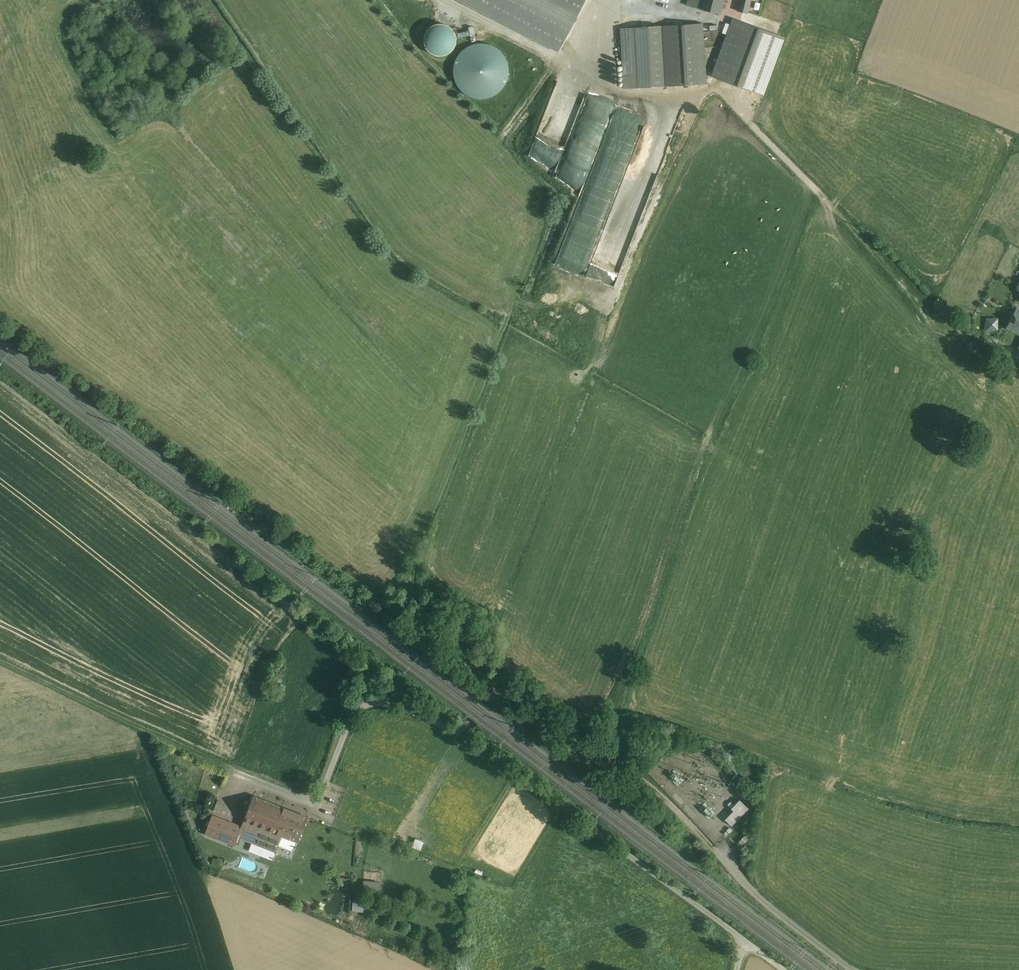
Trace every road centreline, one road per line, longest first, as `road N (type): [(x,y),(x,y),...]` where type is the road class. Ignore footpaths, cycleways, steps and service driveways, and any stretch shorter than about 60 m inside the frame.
road 1 (track): [(1018,356),(923,296),(730,95)]
road 2 (track): [(0,659),(230,768)]

